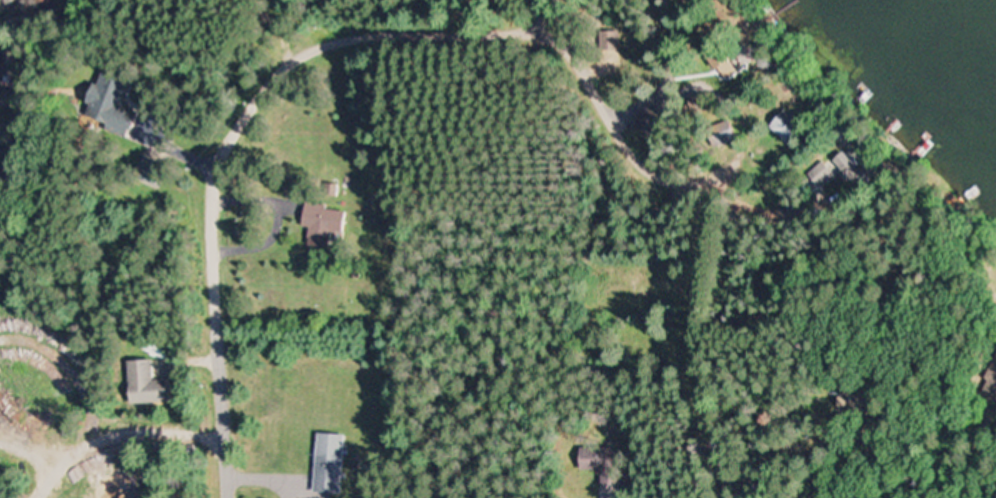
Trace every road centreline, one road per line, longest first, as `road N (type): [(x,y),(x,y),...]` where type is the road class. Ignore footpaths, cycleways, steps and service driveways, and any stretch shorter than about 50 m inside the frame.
road 1 (residential): [(714,189),(638,169),(591,77),(543,32),(360,37),(313,48),(282,66),(221,163),(217,301),(232,497)]
road 2 (residential): [(890,497),(869,340),(988,228)]

